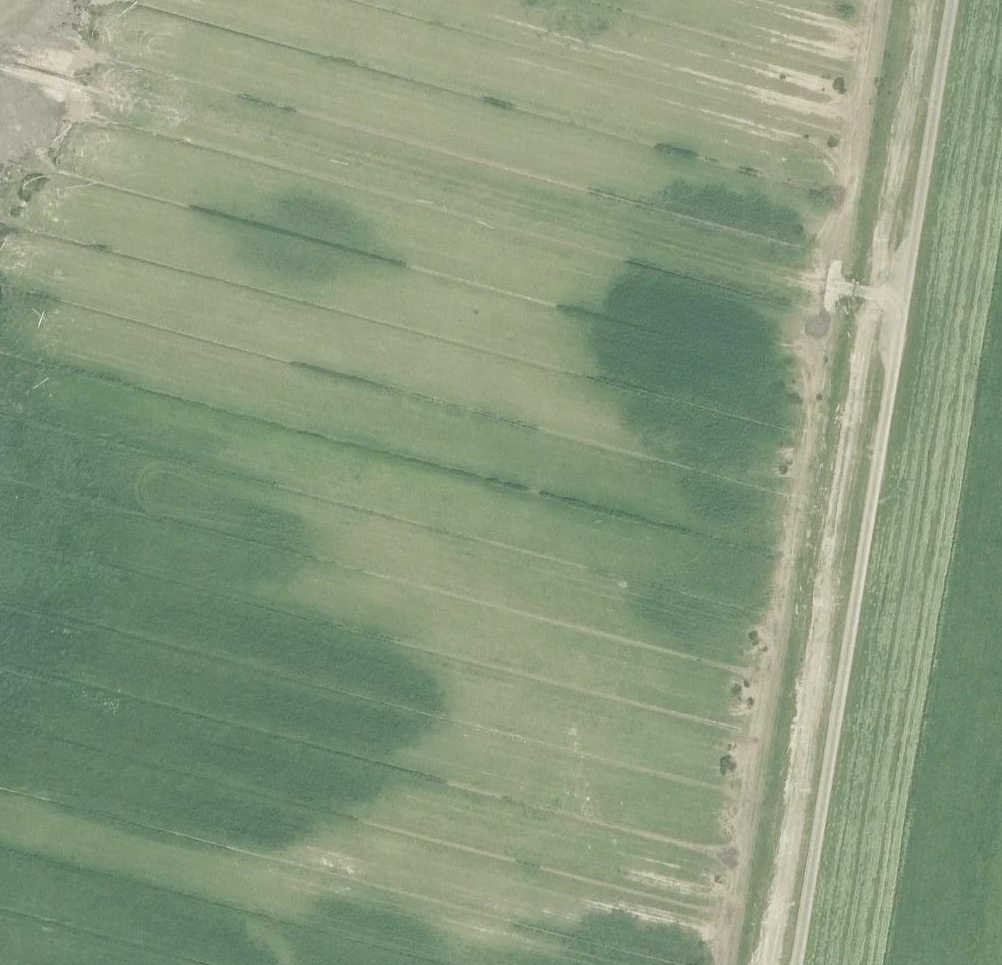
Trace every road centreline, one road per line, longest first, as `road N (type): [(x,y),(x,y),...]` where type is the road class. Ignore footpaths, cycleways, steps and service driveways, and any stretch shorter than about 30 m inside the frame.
road 1 (track): [(796,964),(952,0)]

